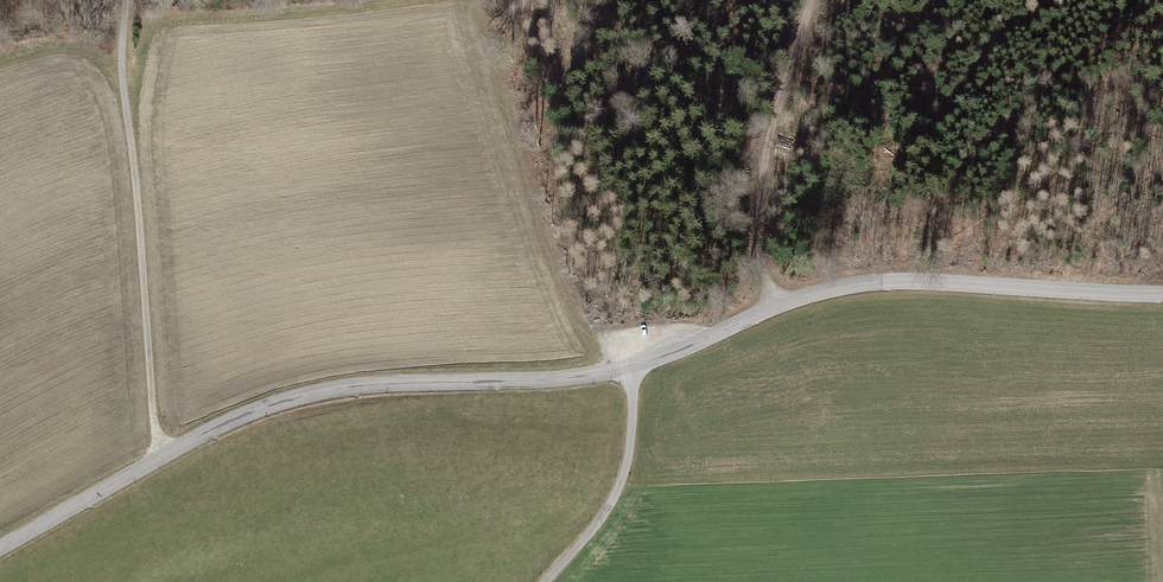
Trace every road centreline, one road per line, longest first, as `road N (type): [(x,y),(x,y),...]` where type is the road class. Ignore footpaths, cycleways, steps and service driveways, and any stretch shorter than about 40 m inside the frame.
road 1 (tertiary): [(1162,296),(911,279),(843,285),(570,380),(370,385),(299,396),(232,419),(0,547)]
road 2 (track): [(123,0),(155,461)]
road 3 (track): [(783,302),(760,245),(764,168),(810,0)]

